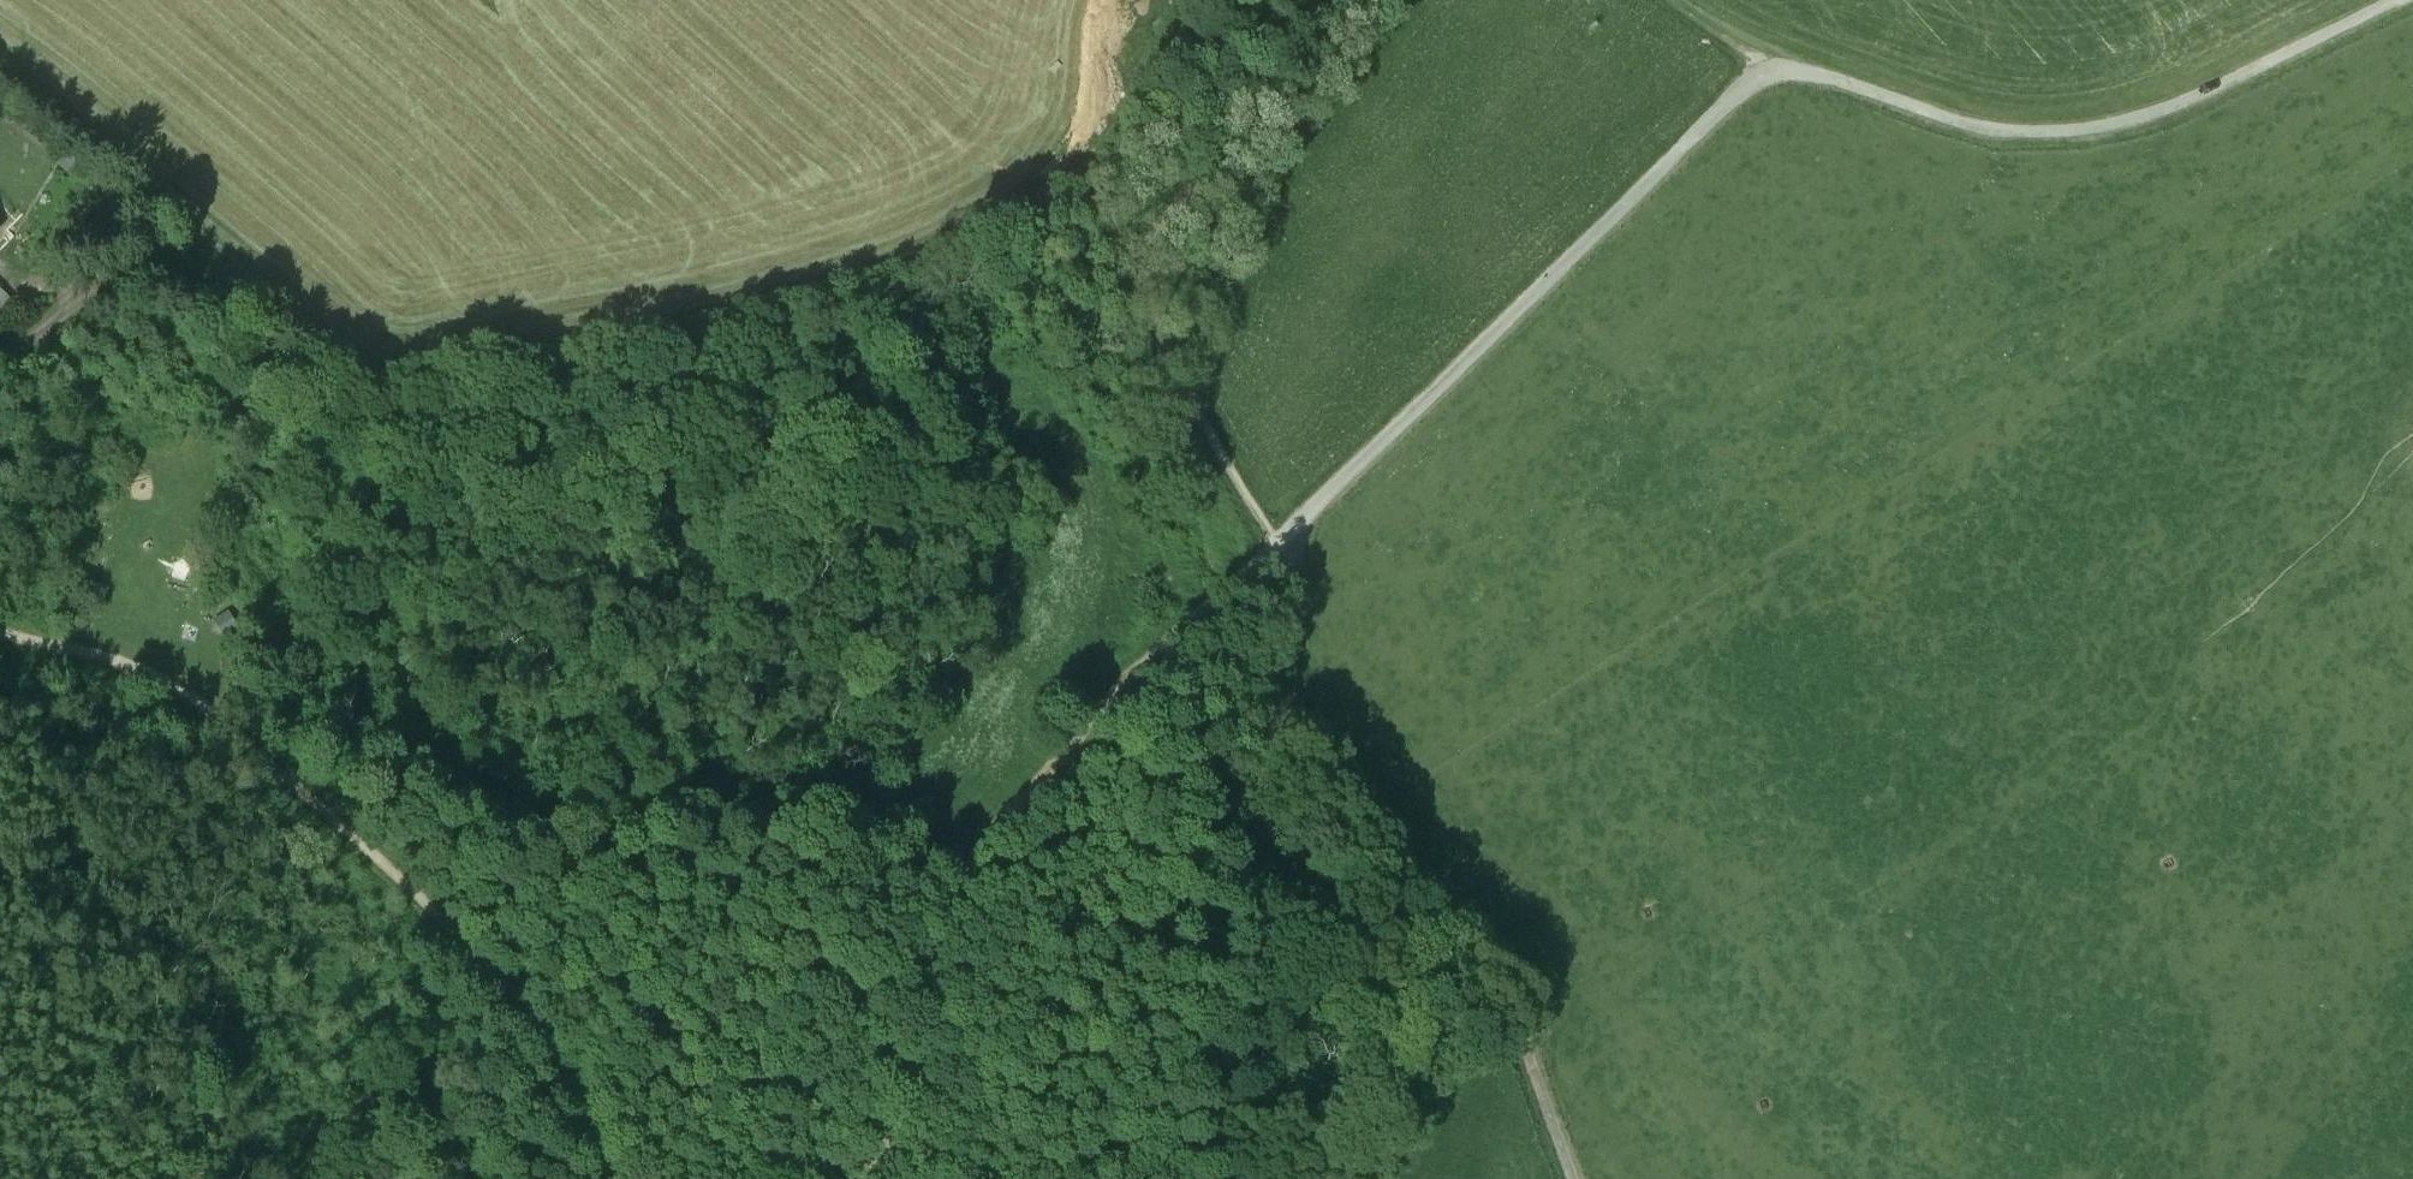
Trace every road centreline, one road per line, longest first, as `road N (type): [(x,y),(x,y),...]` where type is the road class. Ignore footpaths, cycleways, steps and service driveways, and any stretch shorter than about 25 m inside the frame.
road 1 (track): [(1277,537),(1766,67),(1992,132),(2078,131),(2158,115),(2401,0)]
road 2 (track): [(0,622),(164,675),(213,707),(373,852),(446,921),(509,1002),(544,1052),(606,1178)]
road 3 (track): [(1277,537),(984,844),(945,917),(911,1092),(880,1155),(857,1178)]
road 4 (track): [(1574,1178),(1517,1017),(1295,744),(1278,697),(1293,565),(1277,537)]
road 5 (track): [(228,340),(139,314),(0,370)]

